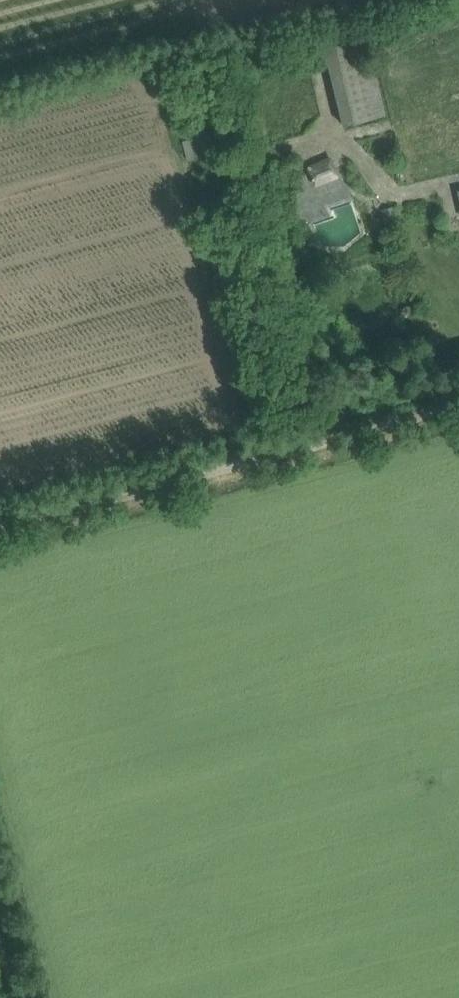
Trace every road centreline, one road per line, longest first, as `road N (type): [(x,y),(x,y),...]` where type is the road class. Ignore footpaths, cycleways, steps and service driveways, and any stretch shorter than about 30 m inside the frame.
road 1 (track): [(458,403),(0,525)]

